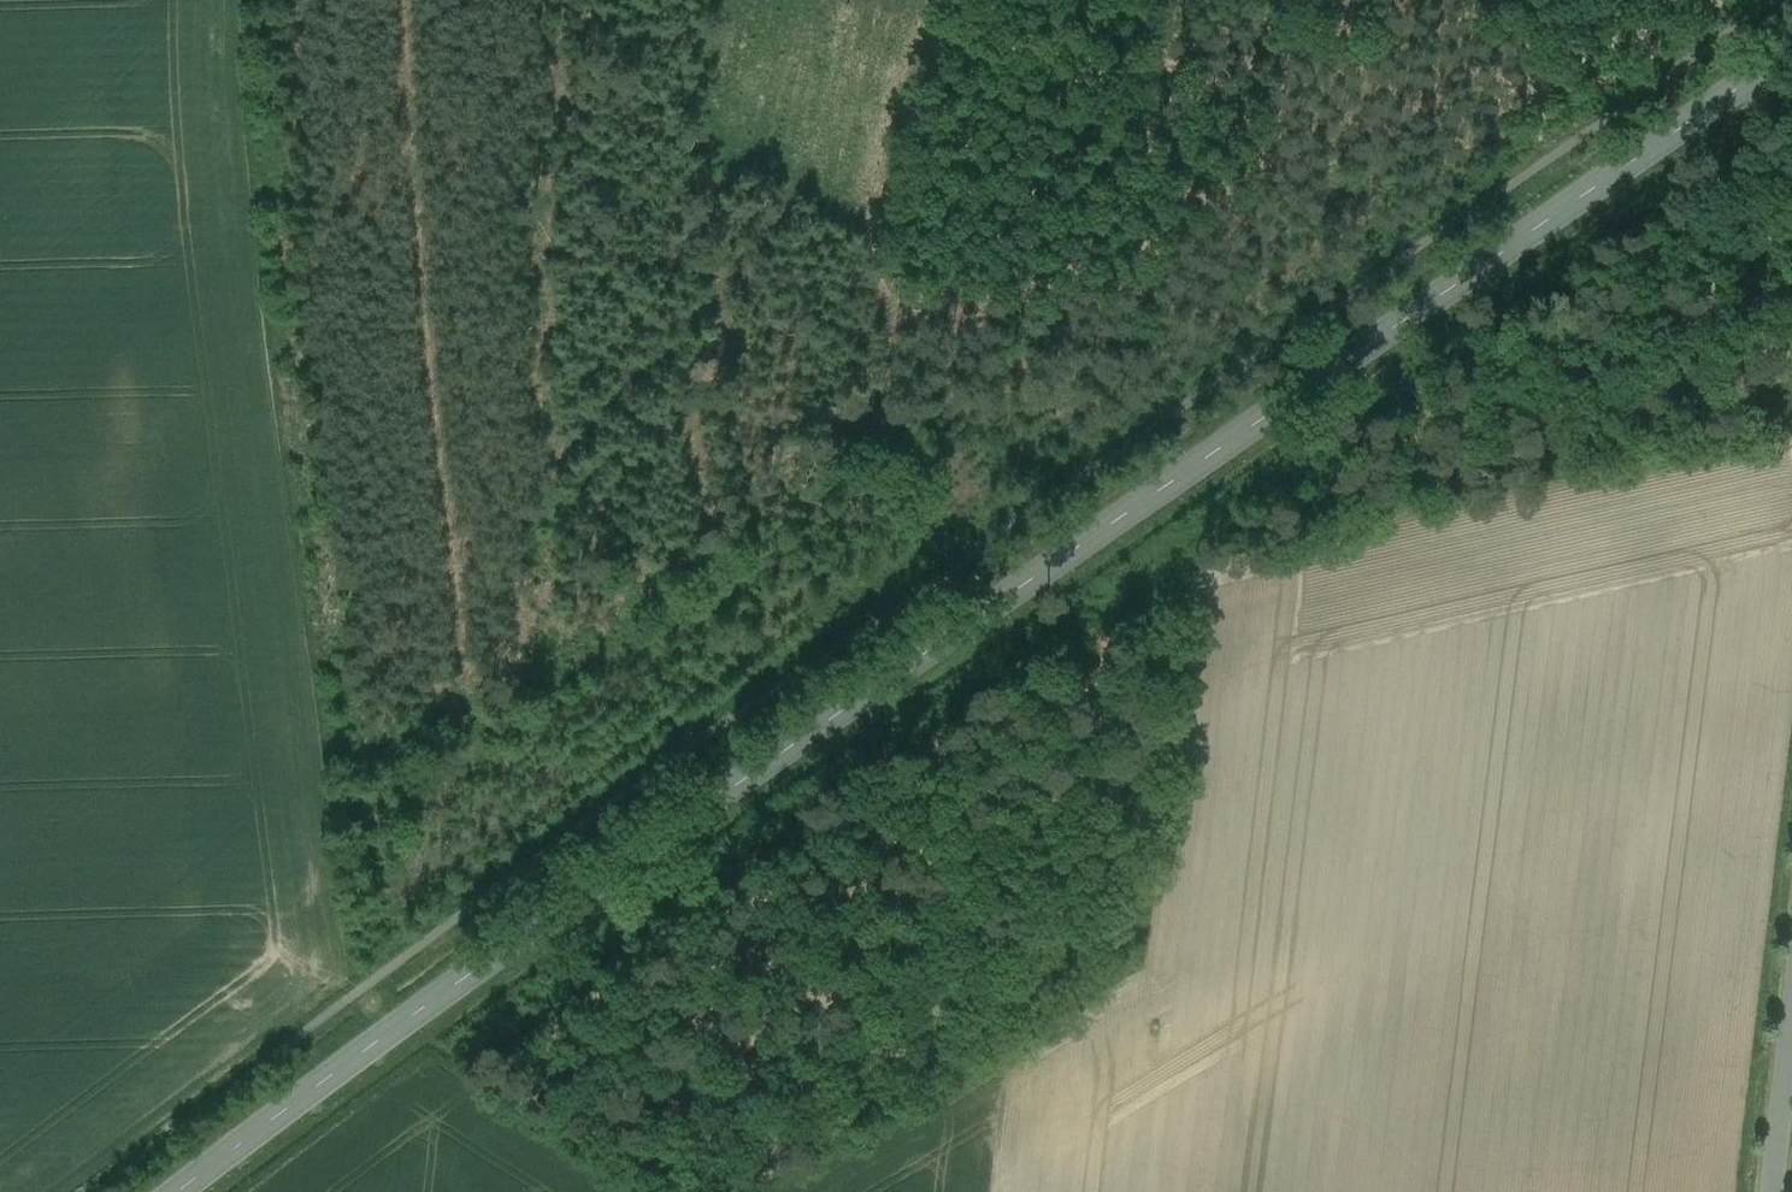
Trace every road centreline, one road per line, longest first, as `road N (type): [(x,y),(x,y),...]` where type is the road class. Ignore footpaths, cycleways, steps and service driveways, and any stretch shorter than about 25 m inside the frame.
road 1 (tertiary): [(177,1191),(1026,576),(1791,44)]
road 2 (tertiary): [(1772,1191),(1791,1023)]

